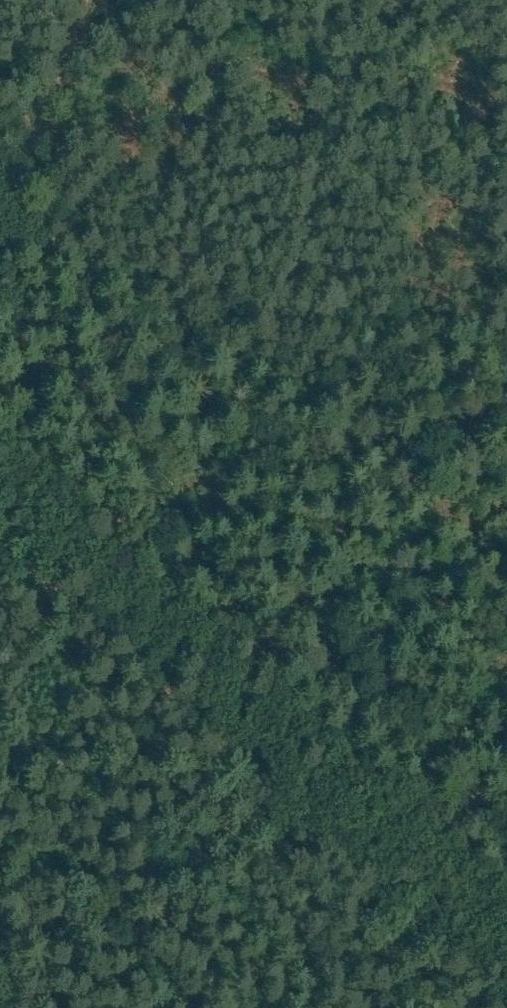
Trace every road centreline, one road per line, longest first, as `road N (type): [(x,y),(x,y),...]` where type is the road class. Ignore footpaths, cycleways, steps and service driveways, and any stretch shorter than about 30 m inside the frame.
road 1 (track): [(89,0),(0,220)]

